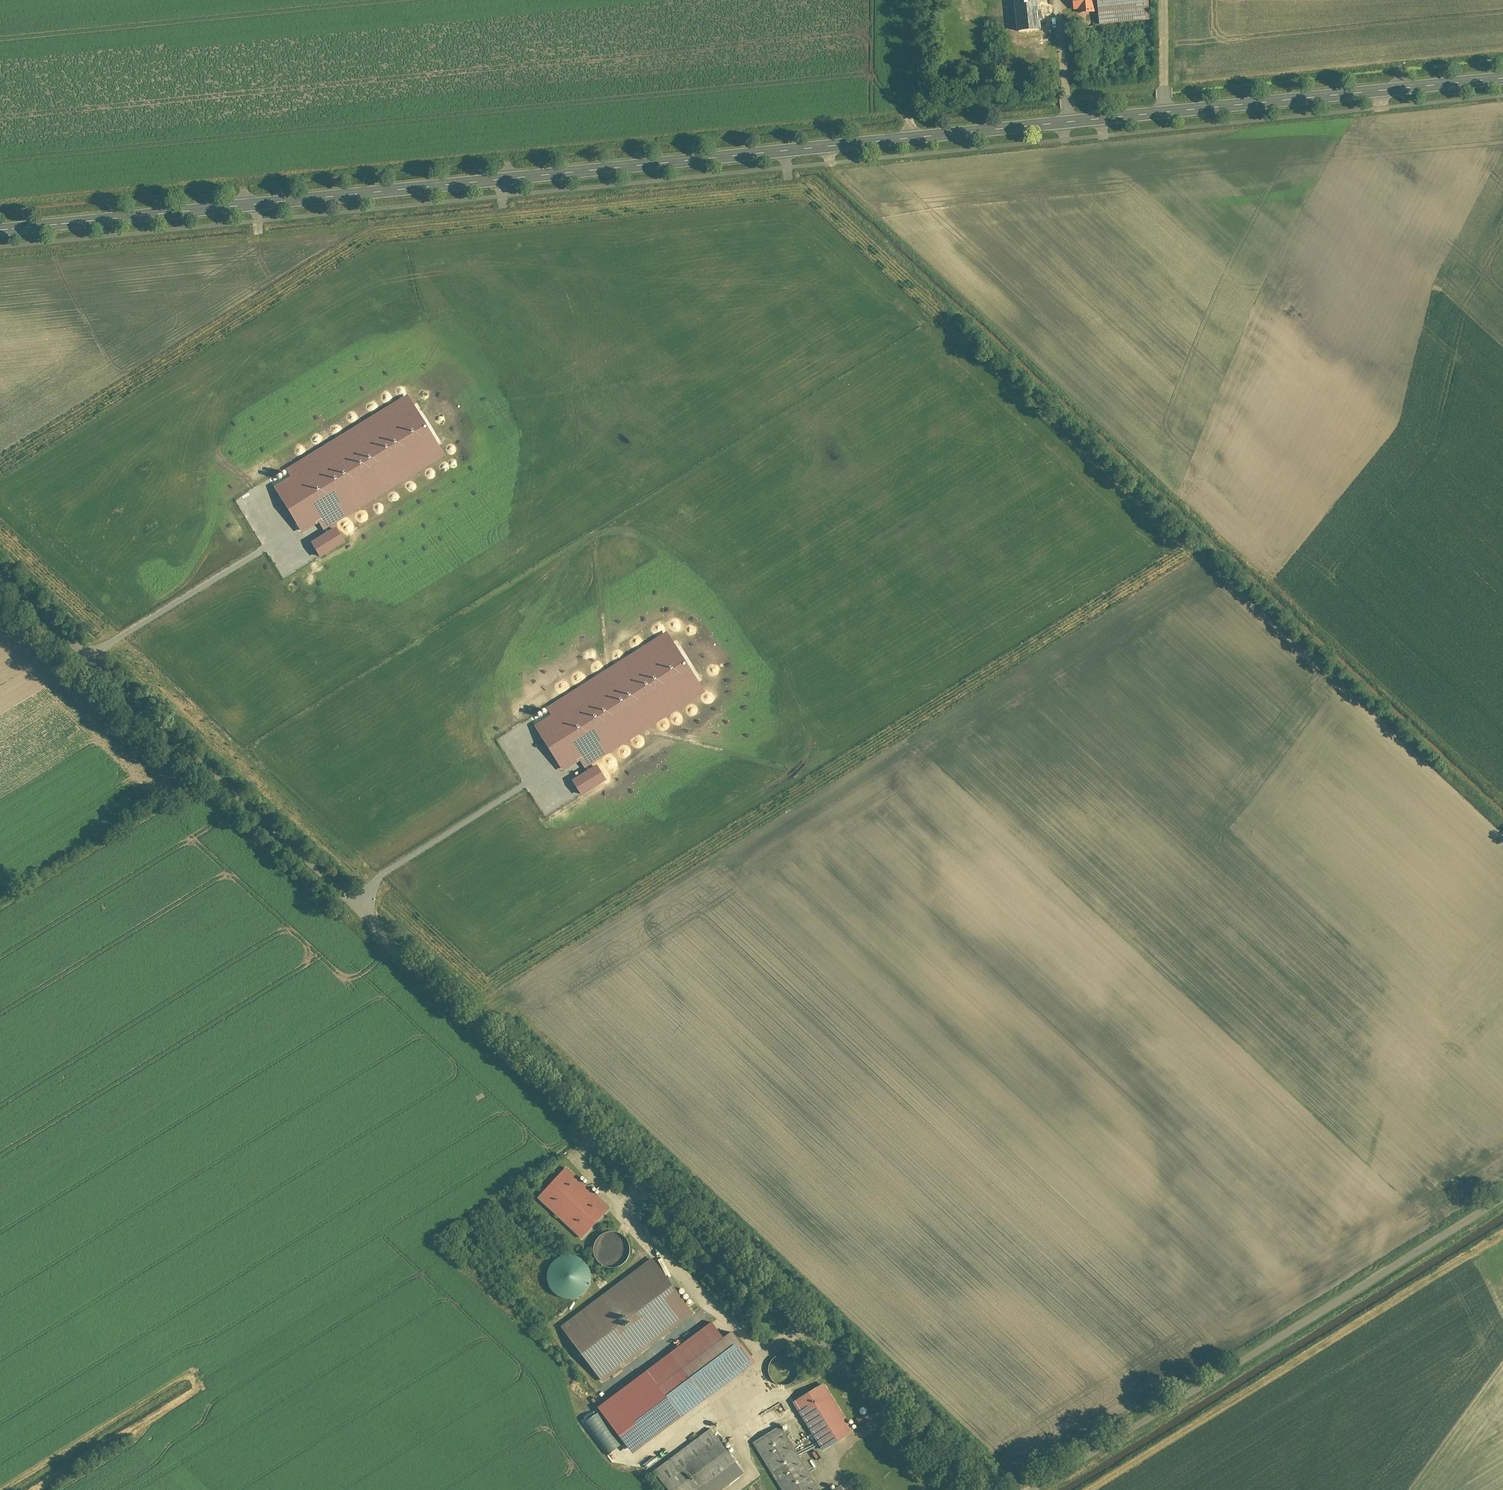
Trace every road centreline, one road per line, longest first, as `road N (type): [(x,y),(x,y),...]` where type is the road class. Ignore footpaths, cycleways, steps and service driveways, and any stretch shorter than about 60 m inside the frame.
road 1 (tertiary): [(1502,74),(0,230)]
road 2 (unclassified): [(0,581),(976,1489)]
road 3 (residential): [(1032,1489),(1502,1197)]

